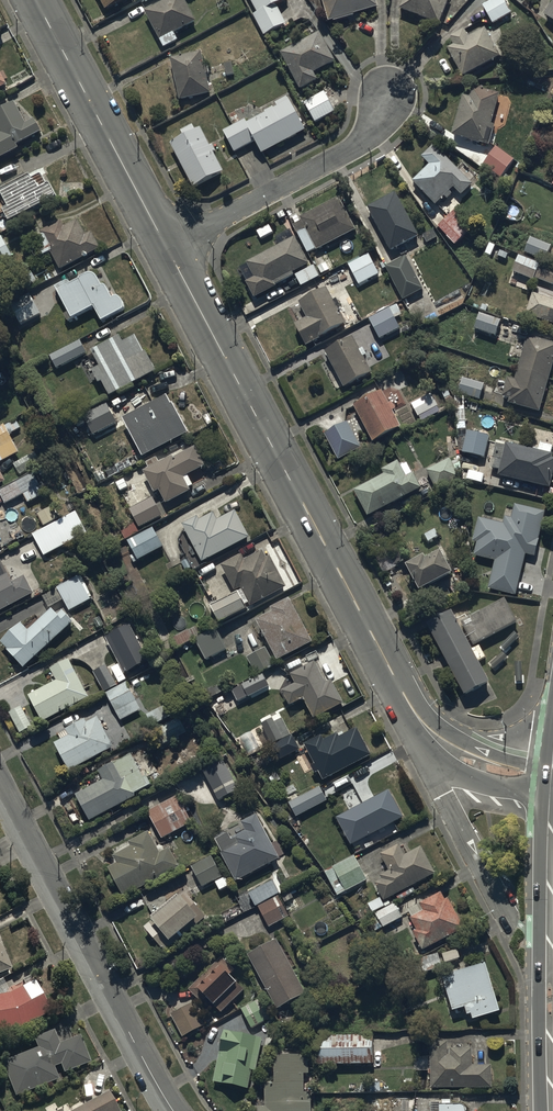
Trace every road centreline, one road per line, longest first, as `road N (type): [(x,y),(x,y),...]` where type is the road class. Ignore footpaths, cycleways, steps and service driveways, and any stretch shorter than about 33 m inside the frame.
road 1 (tertiary): [(404,695),(167,248)]
road 2 (residential): [(173,1110),(0,786)]
road 3 (secondary): [(552,1100),(552,803)]
road 4 (residential): [(167,248),(367,138),(396,83)]
road 5 (tertiary): [(167,248),(36,0)]
road 6 (tertiary): [(552,792),(501,786),(450,767),(418,739),(404,695)]
road 7 (tertiary): [(404,695),(462,741),(552,762)]

